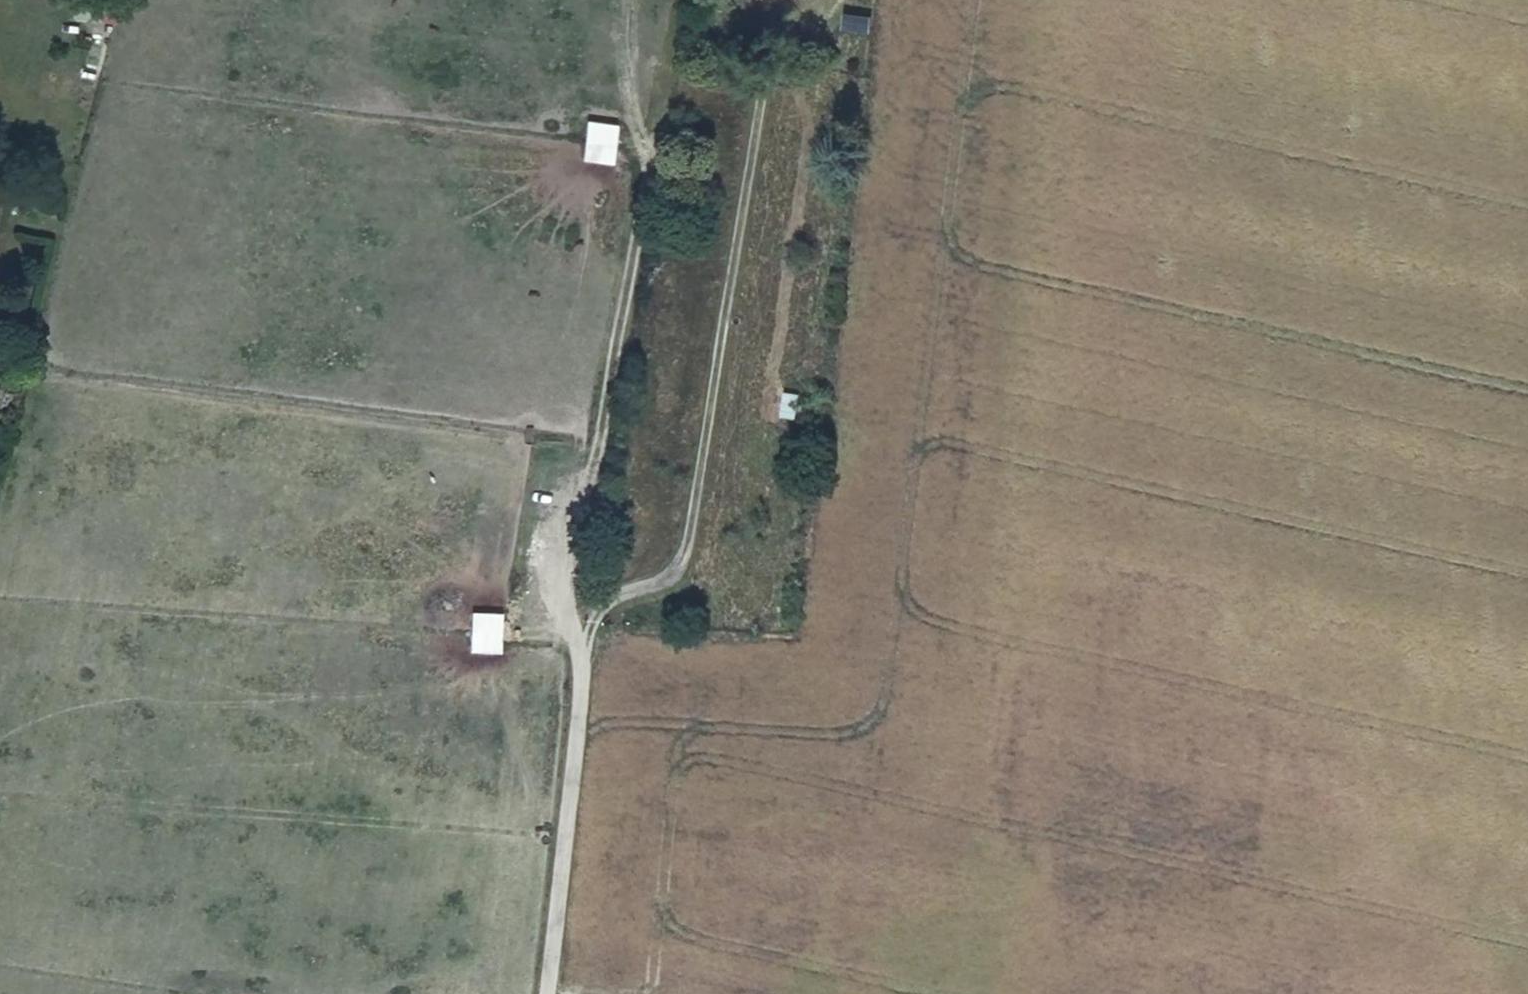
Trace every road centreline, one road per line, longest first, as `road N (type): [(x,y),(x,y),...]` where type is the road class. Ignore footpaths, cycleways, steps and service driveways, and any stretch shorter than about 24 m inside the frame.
road 1 (track): [(680,0),(573,627),(579,718),(536,993)]

